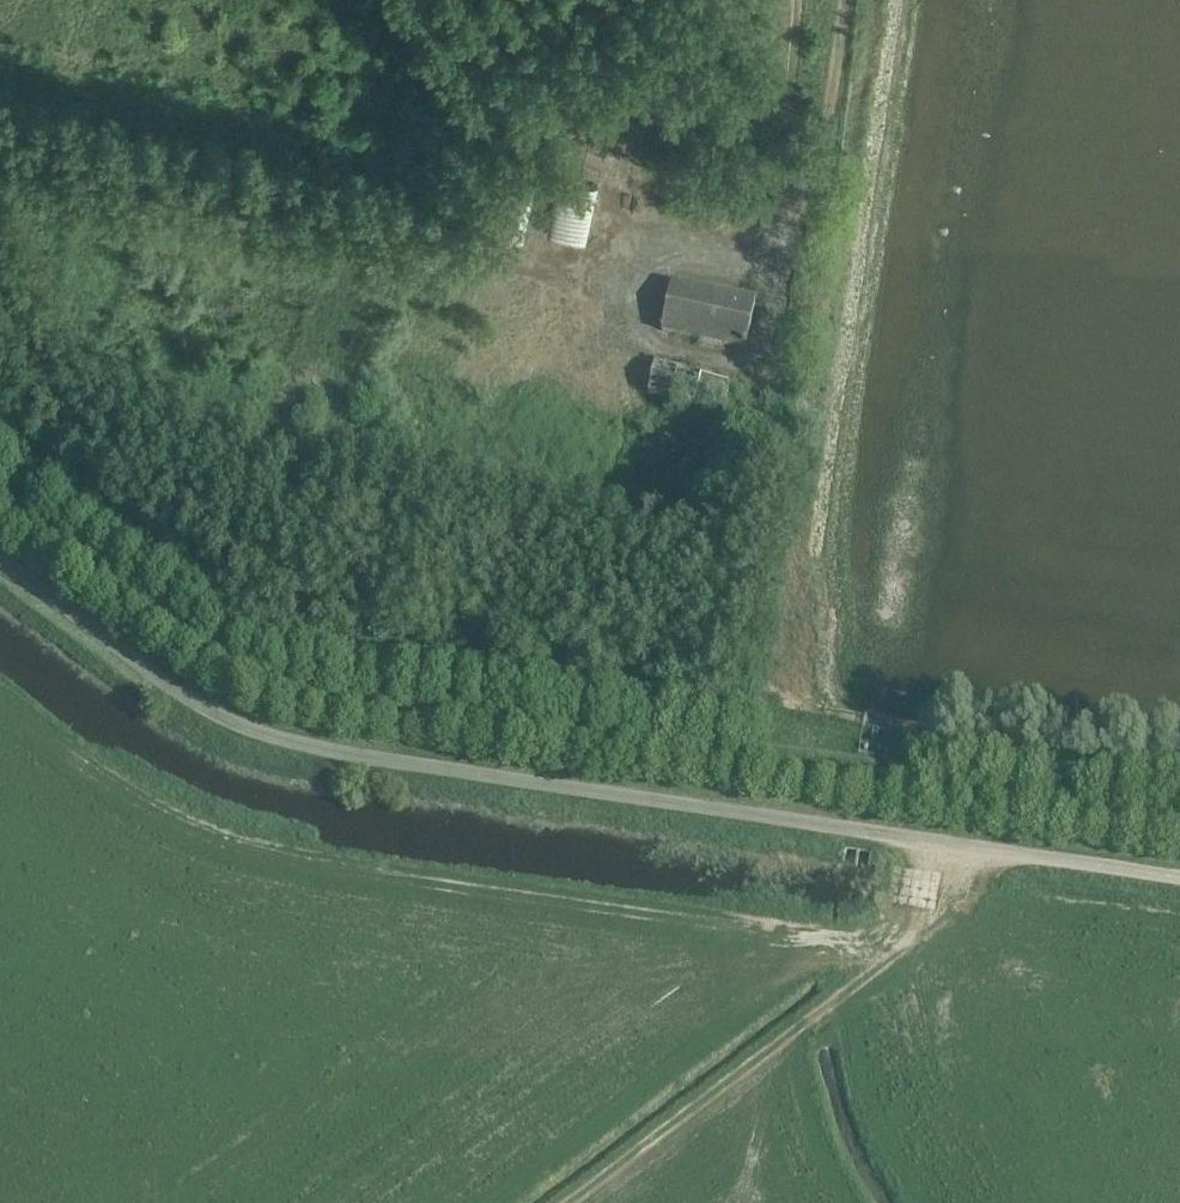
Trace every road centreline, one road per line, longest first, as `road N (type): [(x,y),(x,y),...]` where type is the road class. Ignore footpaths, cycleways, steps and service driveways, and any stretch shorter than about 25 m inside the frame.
road 1 (unclassified): [(0,556),(156,676),(239,725),(286,740),(1179,879)]

